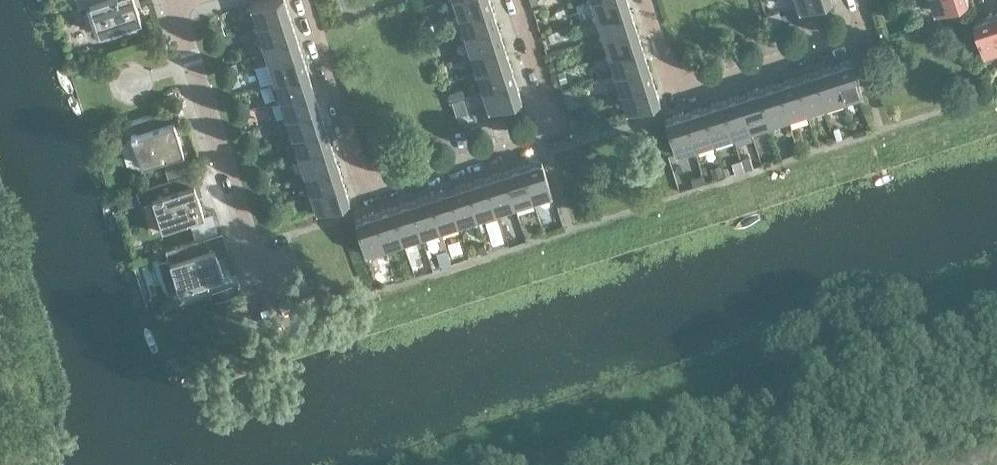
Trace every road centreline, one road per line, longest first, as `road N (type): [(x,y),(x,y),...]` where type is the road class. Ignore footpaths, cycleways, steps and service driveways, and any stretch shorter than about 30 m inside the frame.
road 1 (residential): [(542,139),(367,195),(304,0)]
road 2 (residential): [(275,319),(173,2)]
road 3 (residential): [(851,39),(676,95),(645,0)]
road 4 (residential): [(542,139),(558,134),(515,0)]

